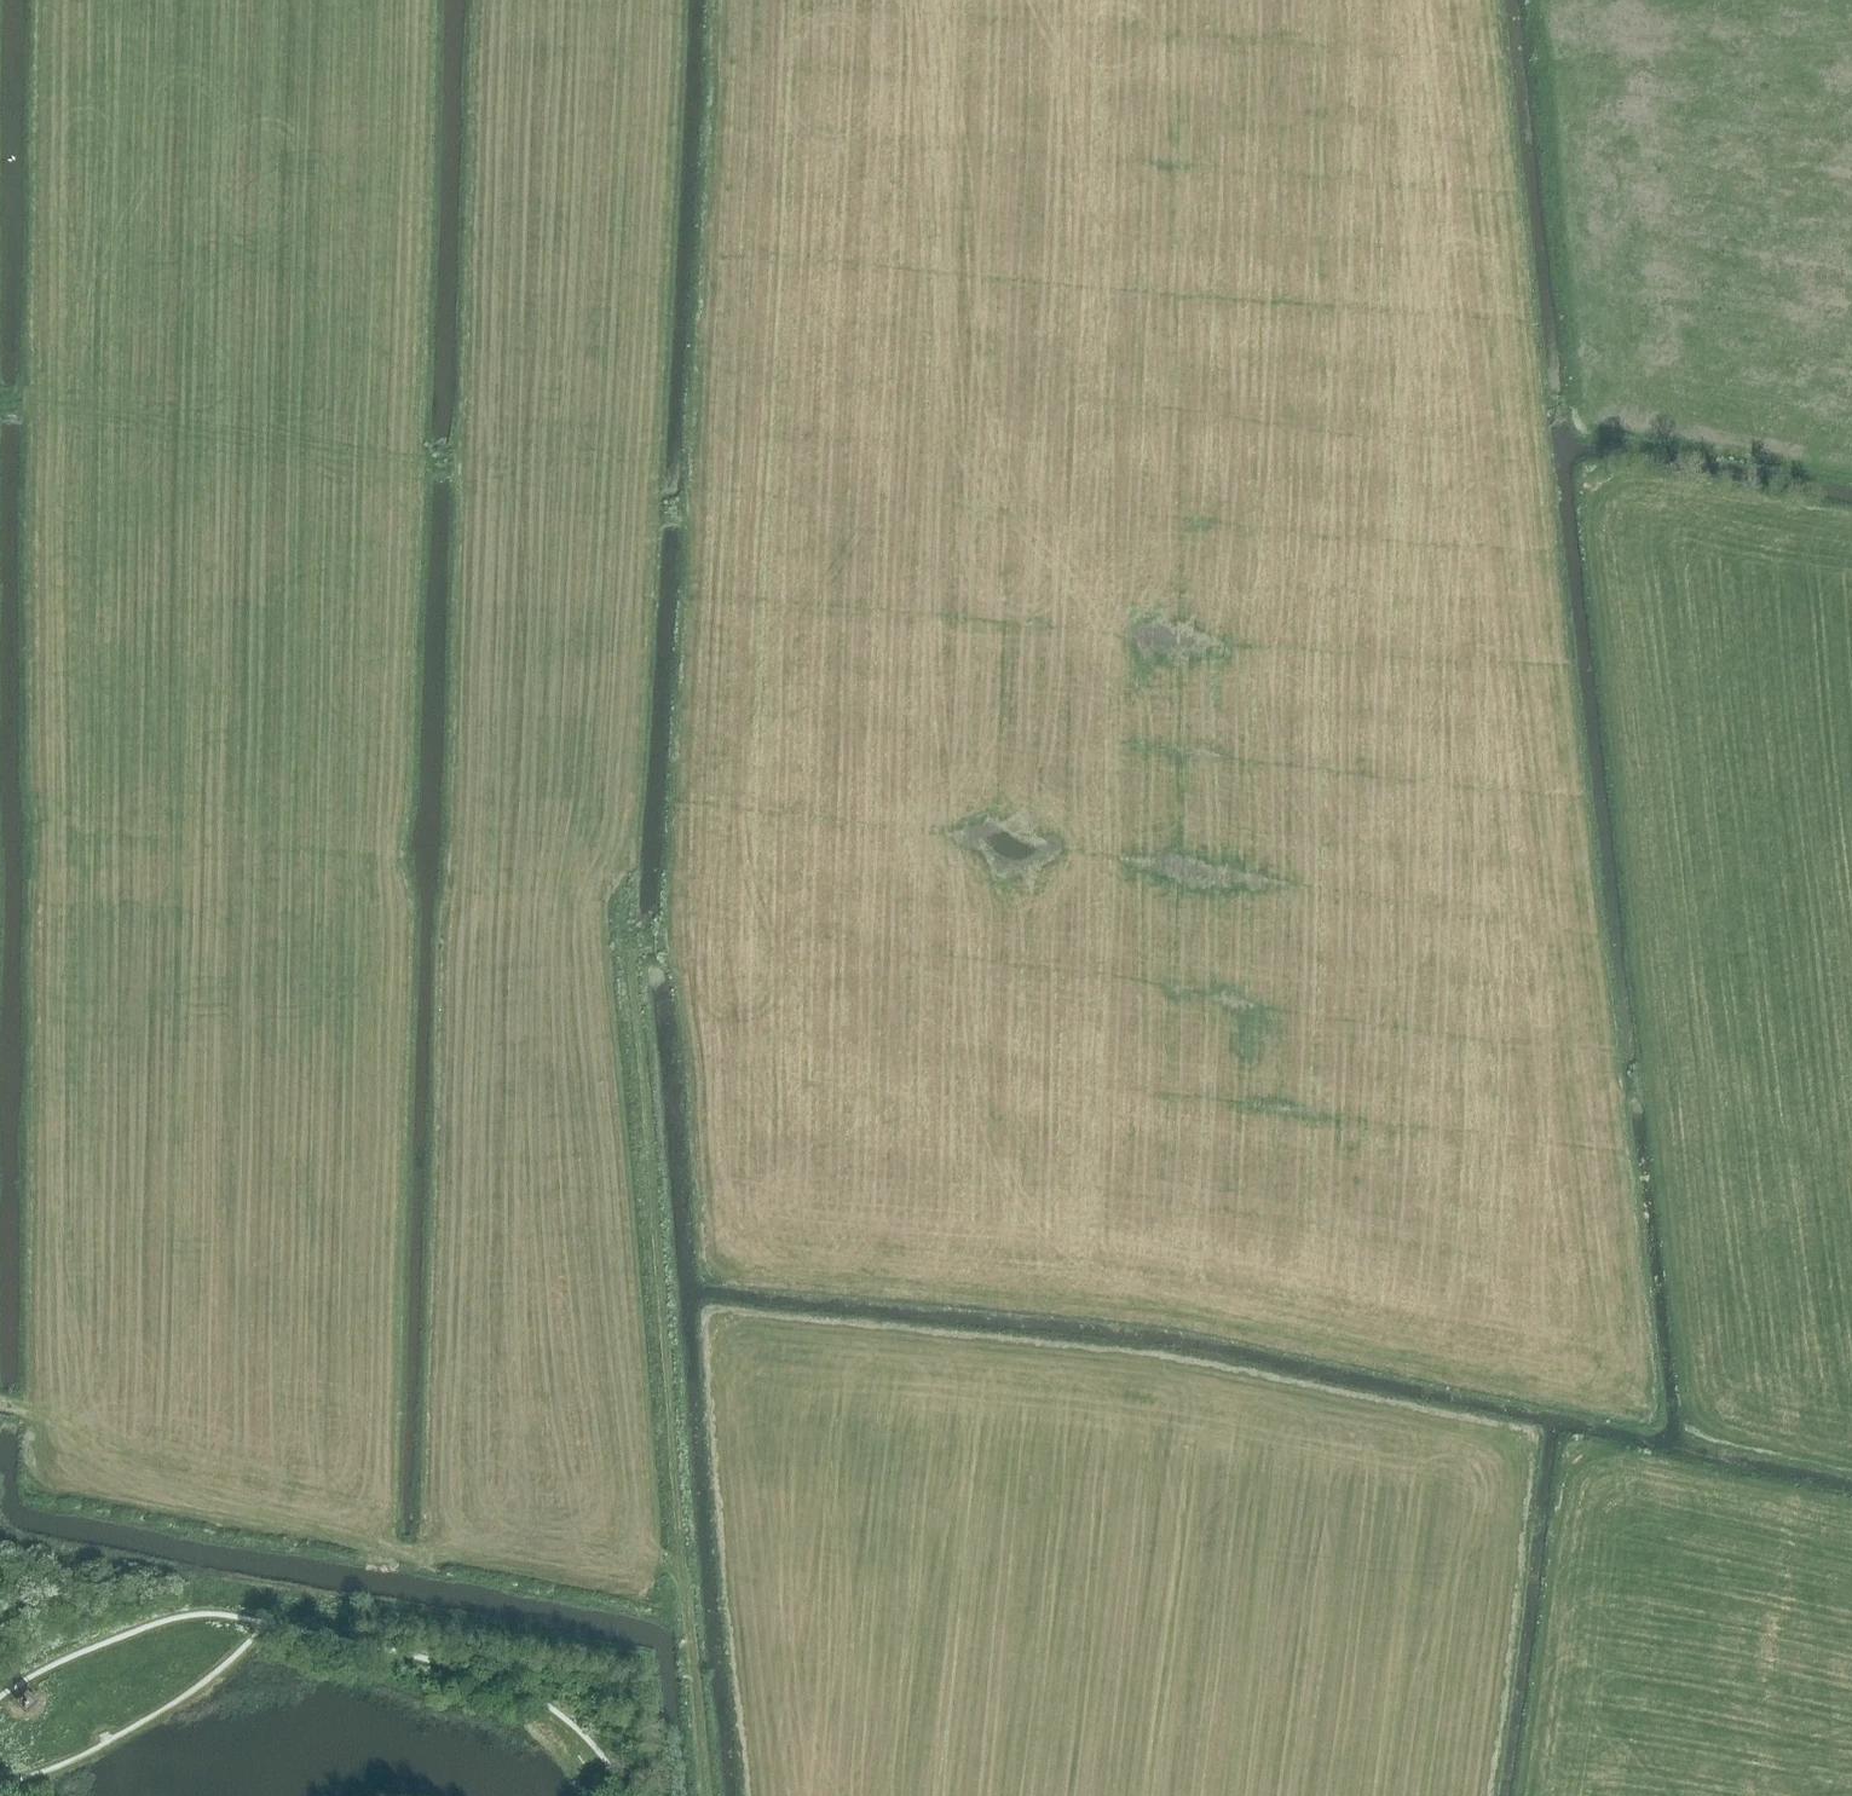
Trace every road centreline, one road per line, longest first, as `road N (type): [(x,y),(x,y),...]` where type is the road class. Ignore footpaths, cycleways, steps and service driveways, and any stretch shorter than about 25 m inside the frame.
road 1 (track): [(709,1795),(695,1636)]

